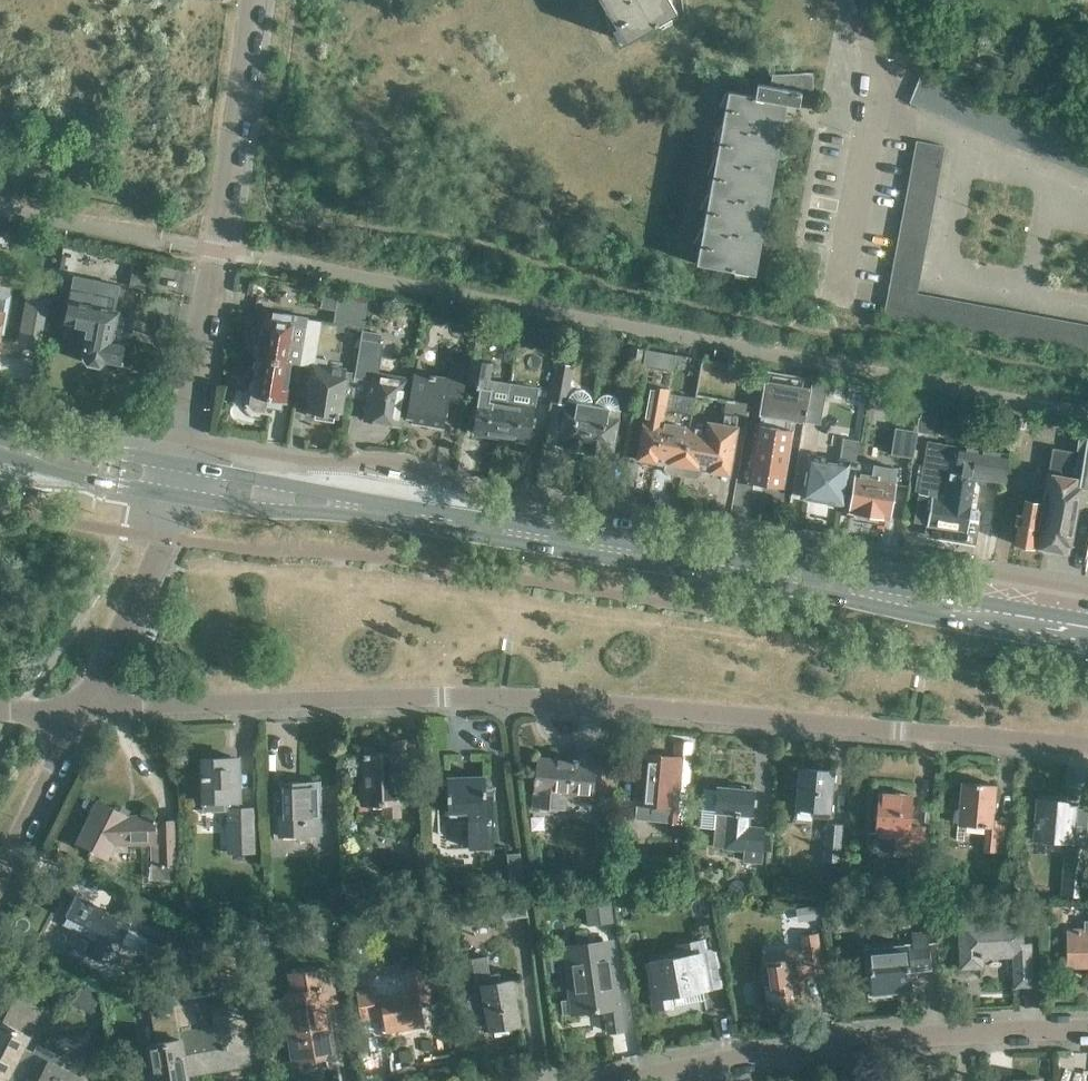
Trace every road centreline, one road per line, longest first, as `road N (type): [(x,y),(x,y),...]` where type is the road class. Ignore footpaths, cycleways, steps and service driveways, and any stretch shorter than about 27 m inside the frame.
road 1 (unclassified): [(1087,745),(538,697),(84,702)]
road 2 (primary): [(1087,630),(182,474)]
road 3 (residential): [(182,474),(251,0)]
road 4 (unclassified): [(627,1080),(769,1051),(963,1031),(1087,1028)]
road 5 (residential): [(844,293),(870,139),(868,75),(844,0)]
road 6 (unclassified): [(84,702),(182,474)]
road 7 (unclassified): [(0,872),(84,702)]
road 8 (primary): [(182,474),(0,444)]

